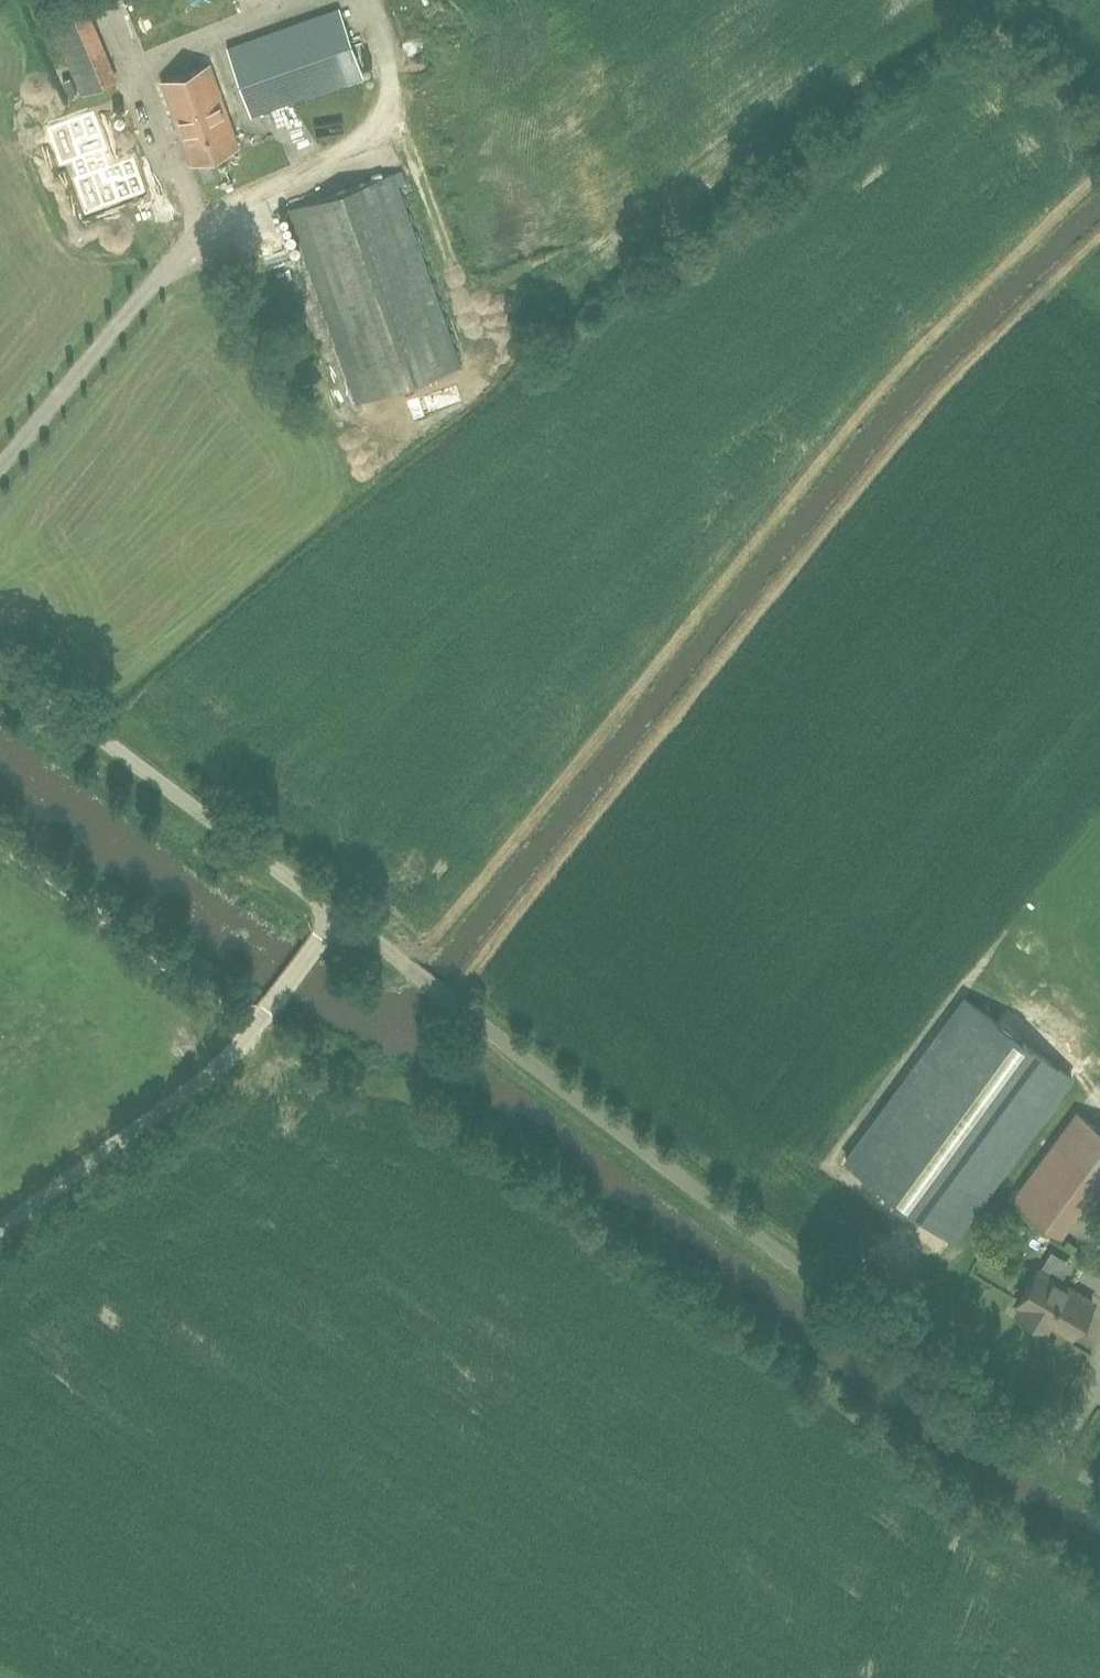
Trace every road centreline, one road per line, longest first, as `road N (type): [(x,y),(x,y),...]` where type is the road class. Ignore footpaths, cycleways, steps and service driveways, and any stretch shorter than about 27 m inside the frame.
road 1 (track): [(403,964),(447,928),(885,381),(1099,170)]
road 2 (unclassified): [(1099,1481),(805,1272),(338,915)]
road 3 (unclassified): [(0,1230),(228,1060),(338,915)]
road 4 (unclassified): [(338,915),(0,661)]

